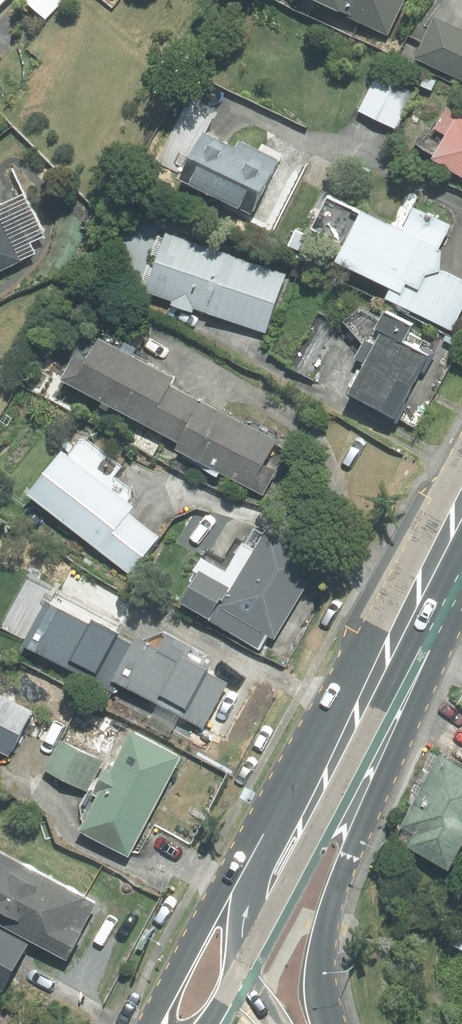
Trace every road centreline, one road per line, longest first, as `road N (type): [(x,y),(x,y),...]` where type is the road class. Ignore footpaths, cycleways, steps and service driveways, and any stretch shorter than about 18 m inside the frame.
road 1 (secondary): [(362,738),(322,922),(319,983),(328,1023)]
road 2 (secondary): [(362,738),(244,961)]
road 3 (secondary): [(260,835),(393,640)]
road 4 (secondary): [(154,1023),(260,835)]
road 5 (secondary): [(393,640),(461,505)]
road 6 (secondary): [(244,961),(243,907),(260,835)]

